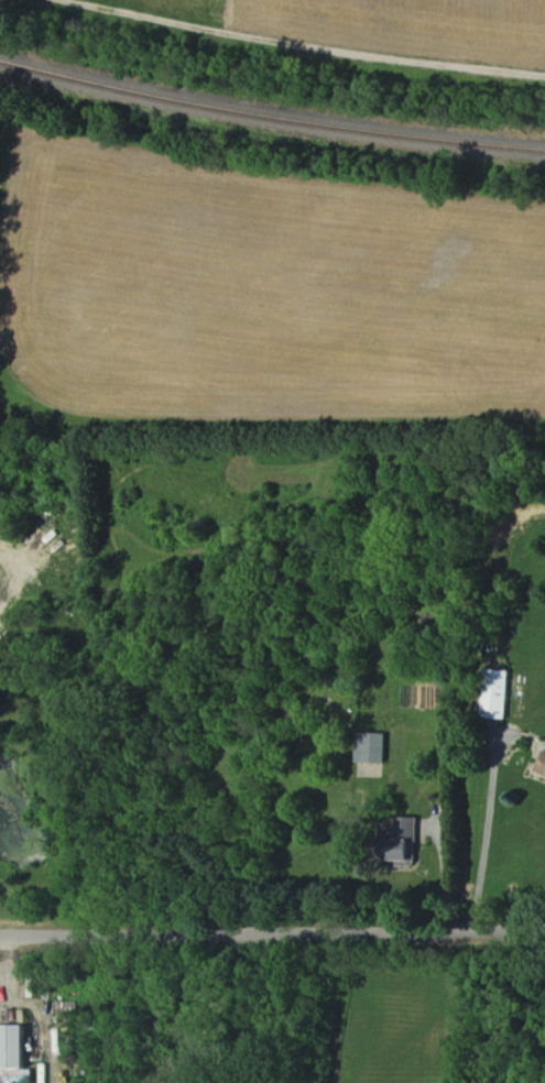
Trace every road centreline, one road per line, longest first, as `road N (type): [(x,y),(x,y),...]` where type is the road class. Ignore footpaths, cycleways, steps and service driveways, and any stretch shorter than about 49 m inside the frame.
road 1 (residential): [(0,931),(544,927)]

